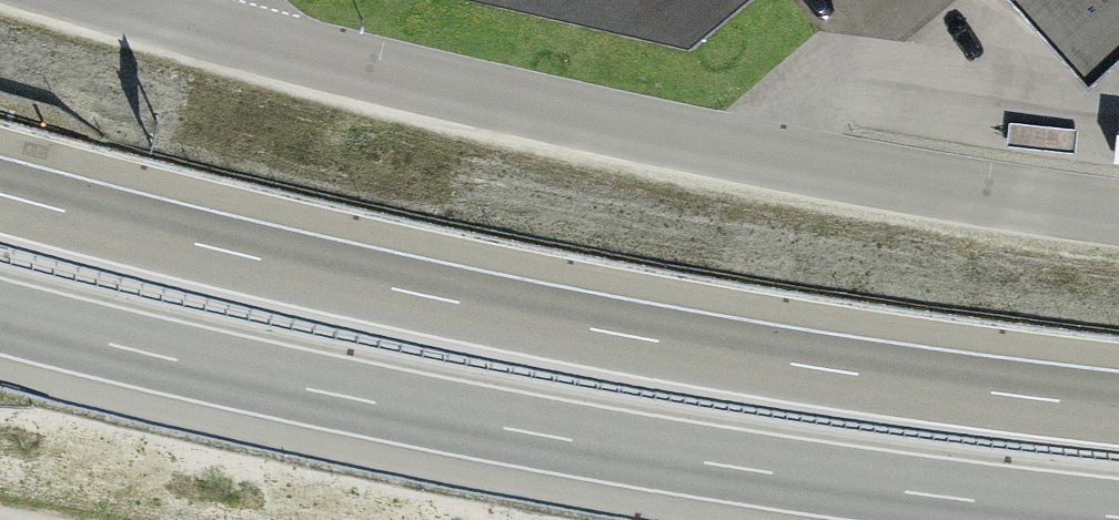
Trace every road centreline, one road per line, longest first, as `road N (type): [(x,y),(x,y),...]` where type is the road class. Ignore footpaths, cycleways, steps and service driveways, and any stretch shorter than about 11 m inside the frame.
road 1 (motorway): [(1118,407),(623,335),(230,251),(0,193)]
road 2 (motorway): [(0,319),(549,438),(1118,519)]
road 3 (unclassified): [(1118,213),(758,154),(186,25)]

